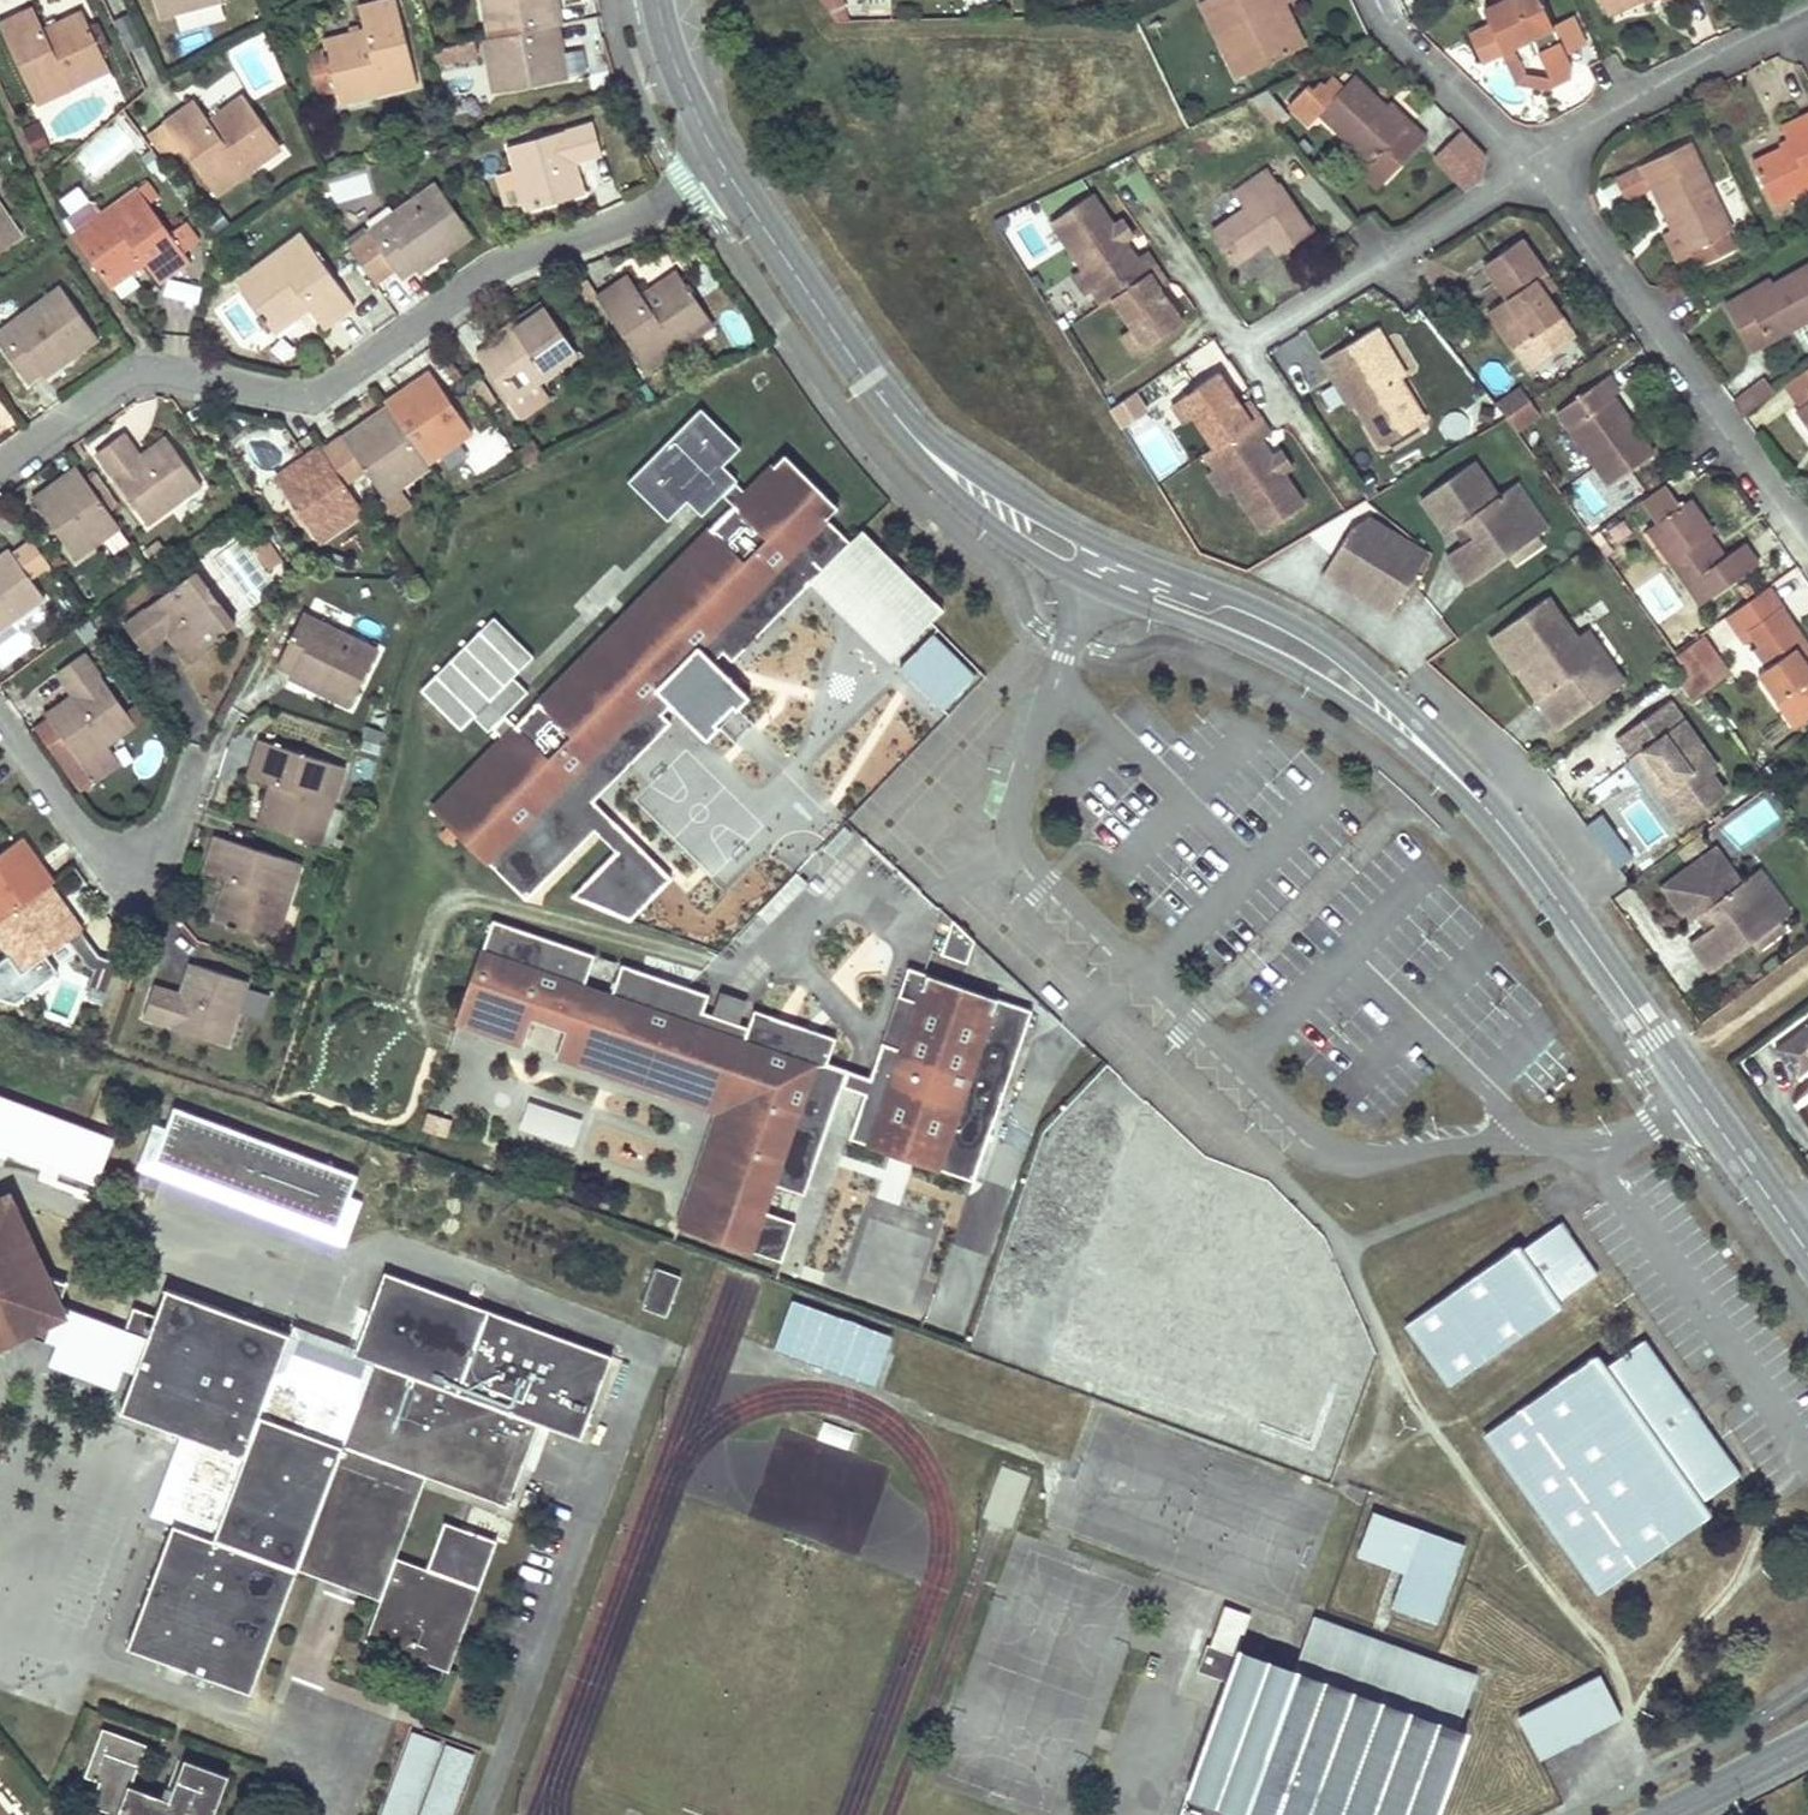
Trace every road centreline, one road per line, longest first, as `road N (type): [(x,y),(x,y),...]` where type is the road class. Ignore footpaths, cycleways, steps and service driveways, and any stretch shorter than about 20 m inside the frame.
road 1 (tertiary): [(723,167),(870,385),(933,460),(1028,529),(1106,571),(1267,633),(1378,707),(1491,811),(1807,1253)]
road 2 (residential): [(723,167),(624,221),(508,260),(315,394),(143,371),(119,379),(0,465)]
road 3 (residential): [(1807,546),(1528,164)]
road 4 (residential): [(1528,164),(1241,347)]
road 5 (residential): [(0,717),(79,827),(104,847),(138,858),(169,831),(197,748)]
road 6 (residential): [(1528,164),(1557,141),(1807,22)]
road 7 (residential): [(1528,164),(1375,0)]
road 8 (tertiary): [(658,0),(684,87),(723,167)]
road 9 (tertiary): [(1807,1742),(1667,1814)]

